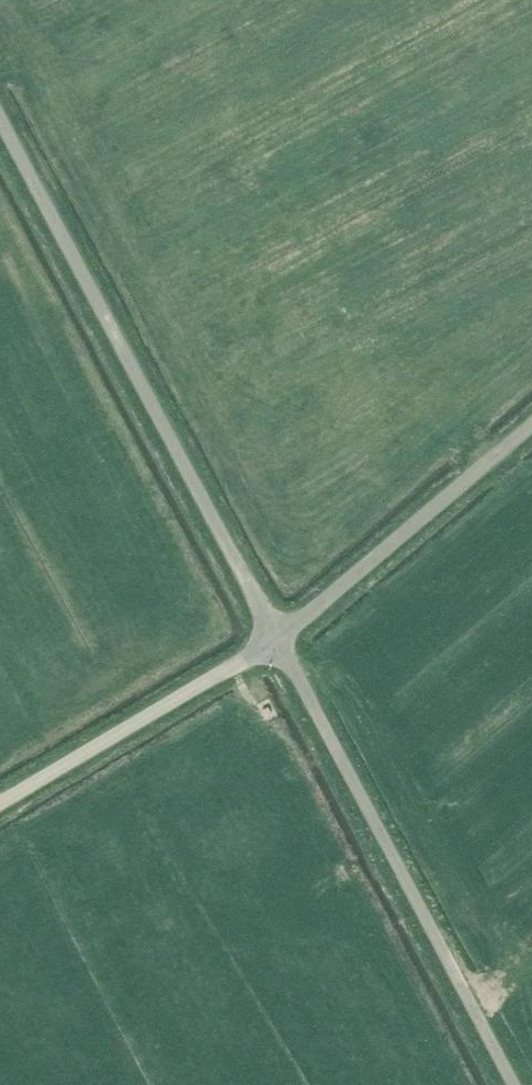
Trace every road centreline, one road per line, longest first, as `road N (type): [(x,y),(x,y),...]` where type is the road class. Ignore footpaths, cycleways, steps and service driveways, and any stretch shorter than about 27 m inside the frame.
road 1 (unclassified): [(278,640),(0,118)]
road 2 (unclassified): [(513,1084),(278,640)]
road 3 (unclassified): [(278,640),(531,424)]
road 4 (unclassified): [(0,804),(278,640)]

